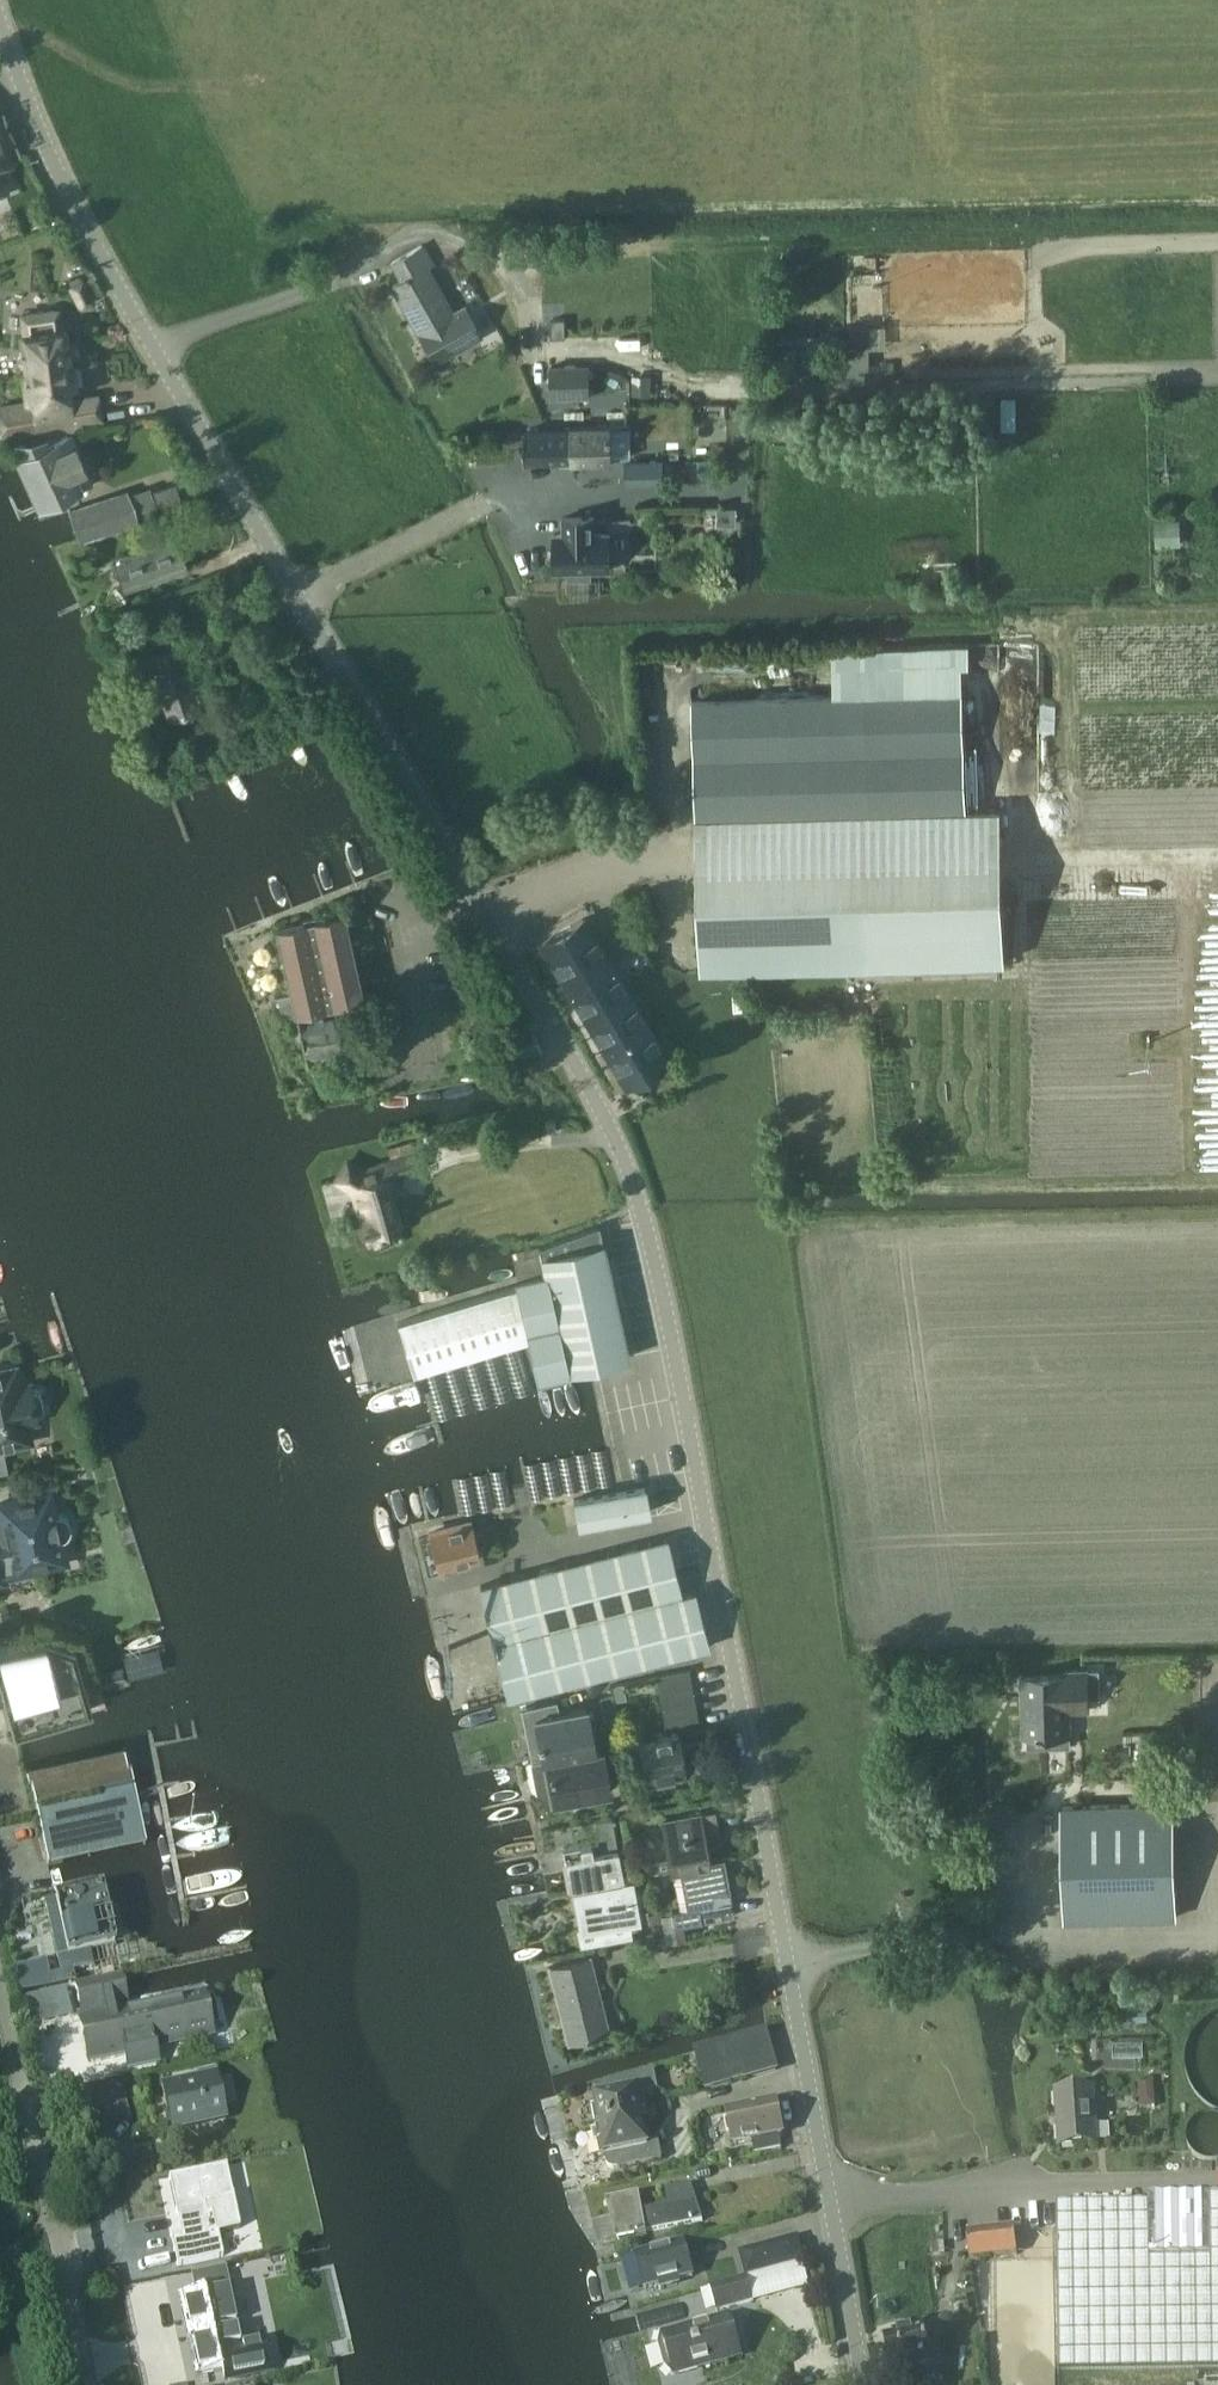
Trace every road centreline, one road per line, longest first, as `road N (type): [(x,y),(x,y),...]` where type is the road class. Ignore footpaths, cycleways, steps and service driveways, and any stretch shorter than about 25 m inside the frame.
road 1 (tertiary): [(866,2384),(679,1368),(634,1182),(570,1053),(74,202),(0,17)]
road 2 (track): [(1217,613),(1070,614),(1072,859)]
road 3 (track): [(1021,861),(1217,856)]
road 4 (unclassified): [(51,2216),(90,2384)]

